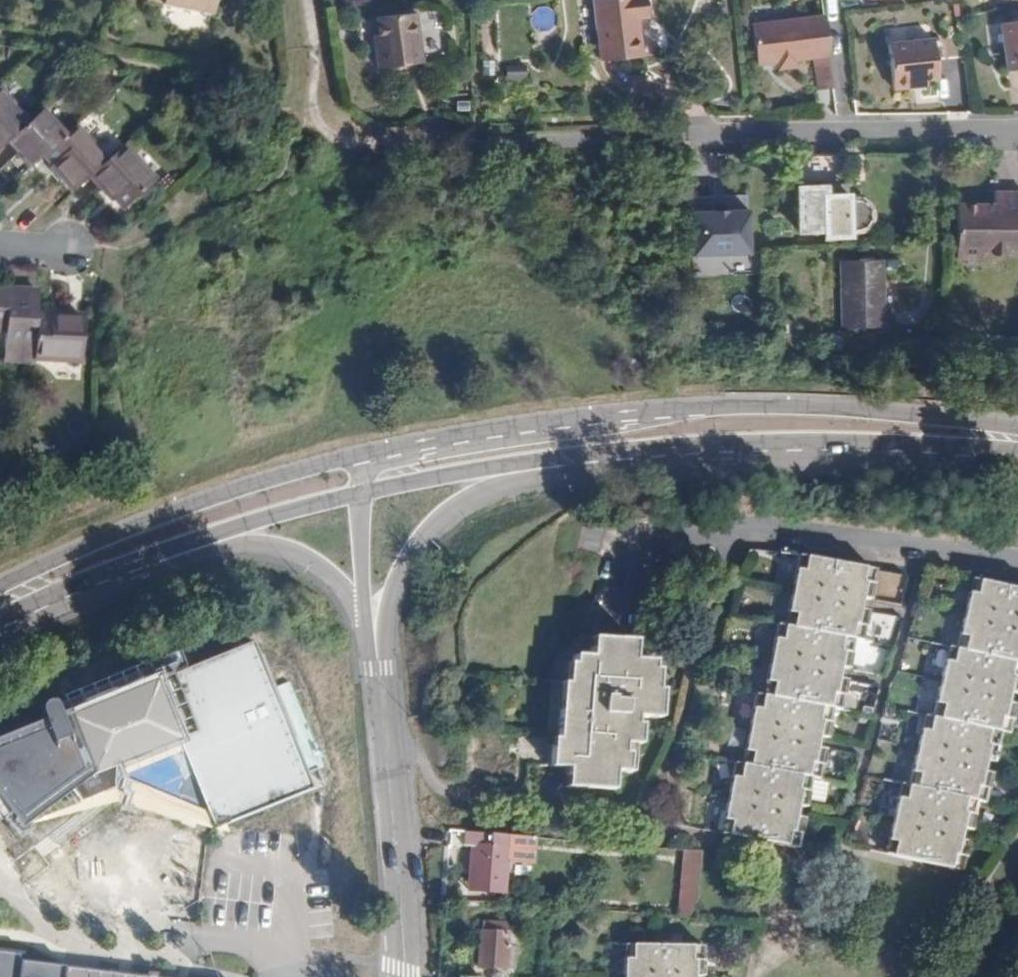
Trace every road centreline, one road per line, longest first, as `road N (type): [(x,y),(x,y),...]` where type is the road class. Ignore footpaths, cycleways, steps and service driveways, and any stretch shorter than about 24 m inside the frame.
road 1 (secondary): [(382,702),(384,629),(399,576),(443,516),(481,492),(669,461),(970,446)]
road 2 (secondary): [(673,409),(482,431),(332,463),(150,521),(0,586)]
road 3 (secondary): [(358,495),(662,447),(970,446)]
road 4 (residential): [(438,147),(1017,132)]
road 5 (tertiary): [(0,634),(161,570),(258,546),(315,561),(356,604),(368,629)]
road 6 (secondary): [(0,621),(171,549),(358,495)]
road 7 (secondary): [(1017,431),(836,407),(673,409)]
road 8 (tertiary): [(673,409),(375,468),(360,479),(358,495)]
road 9 (tertiary): [(382,702),(405,976)]
road 10 (tertiary): [(358,495),(368,629)]

